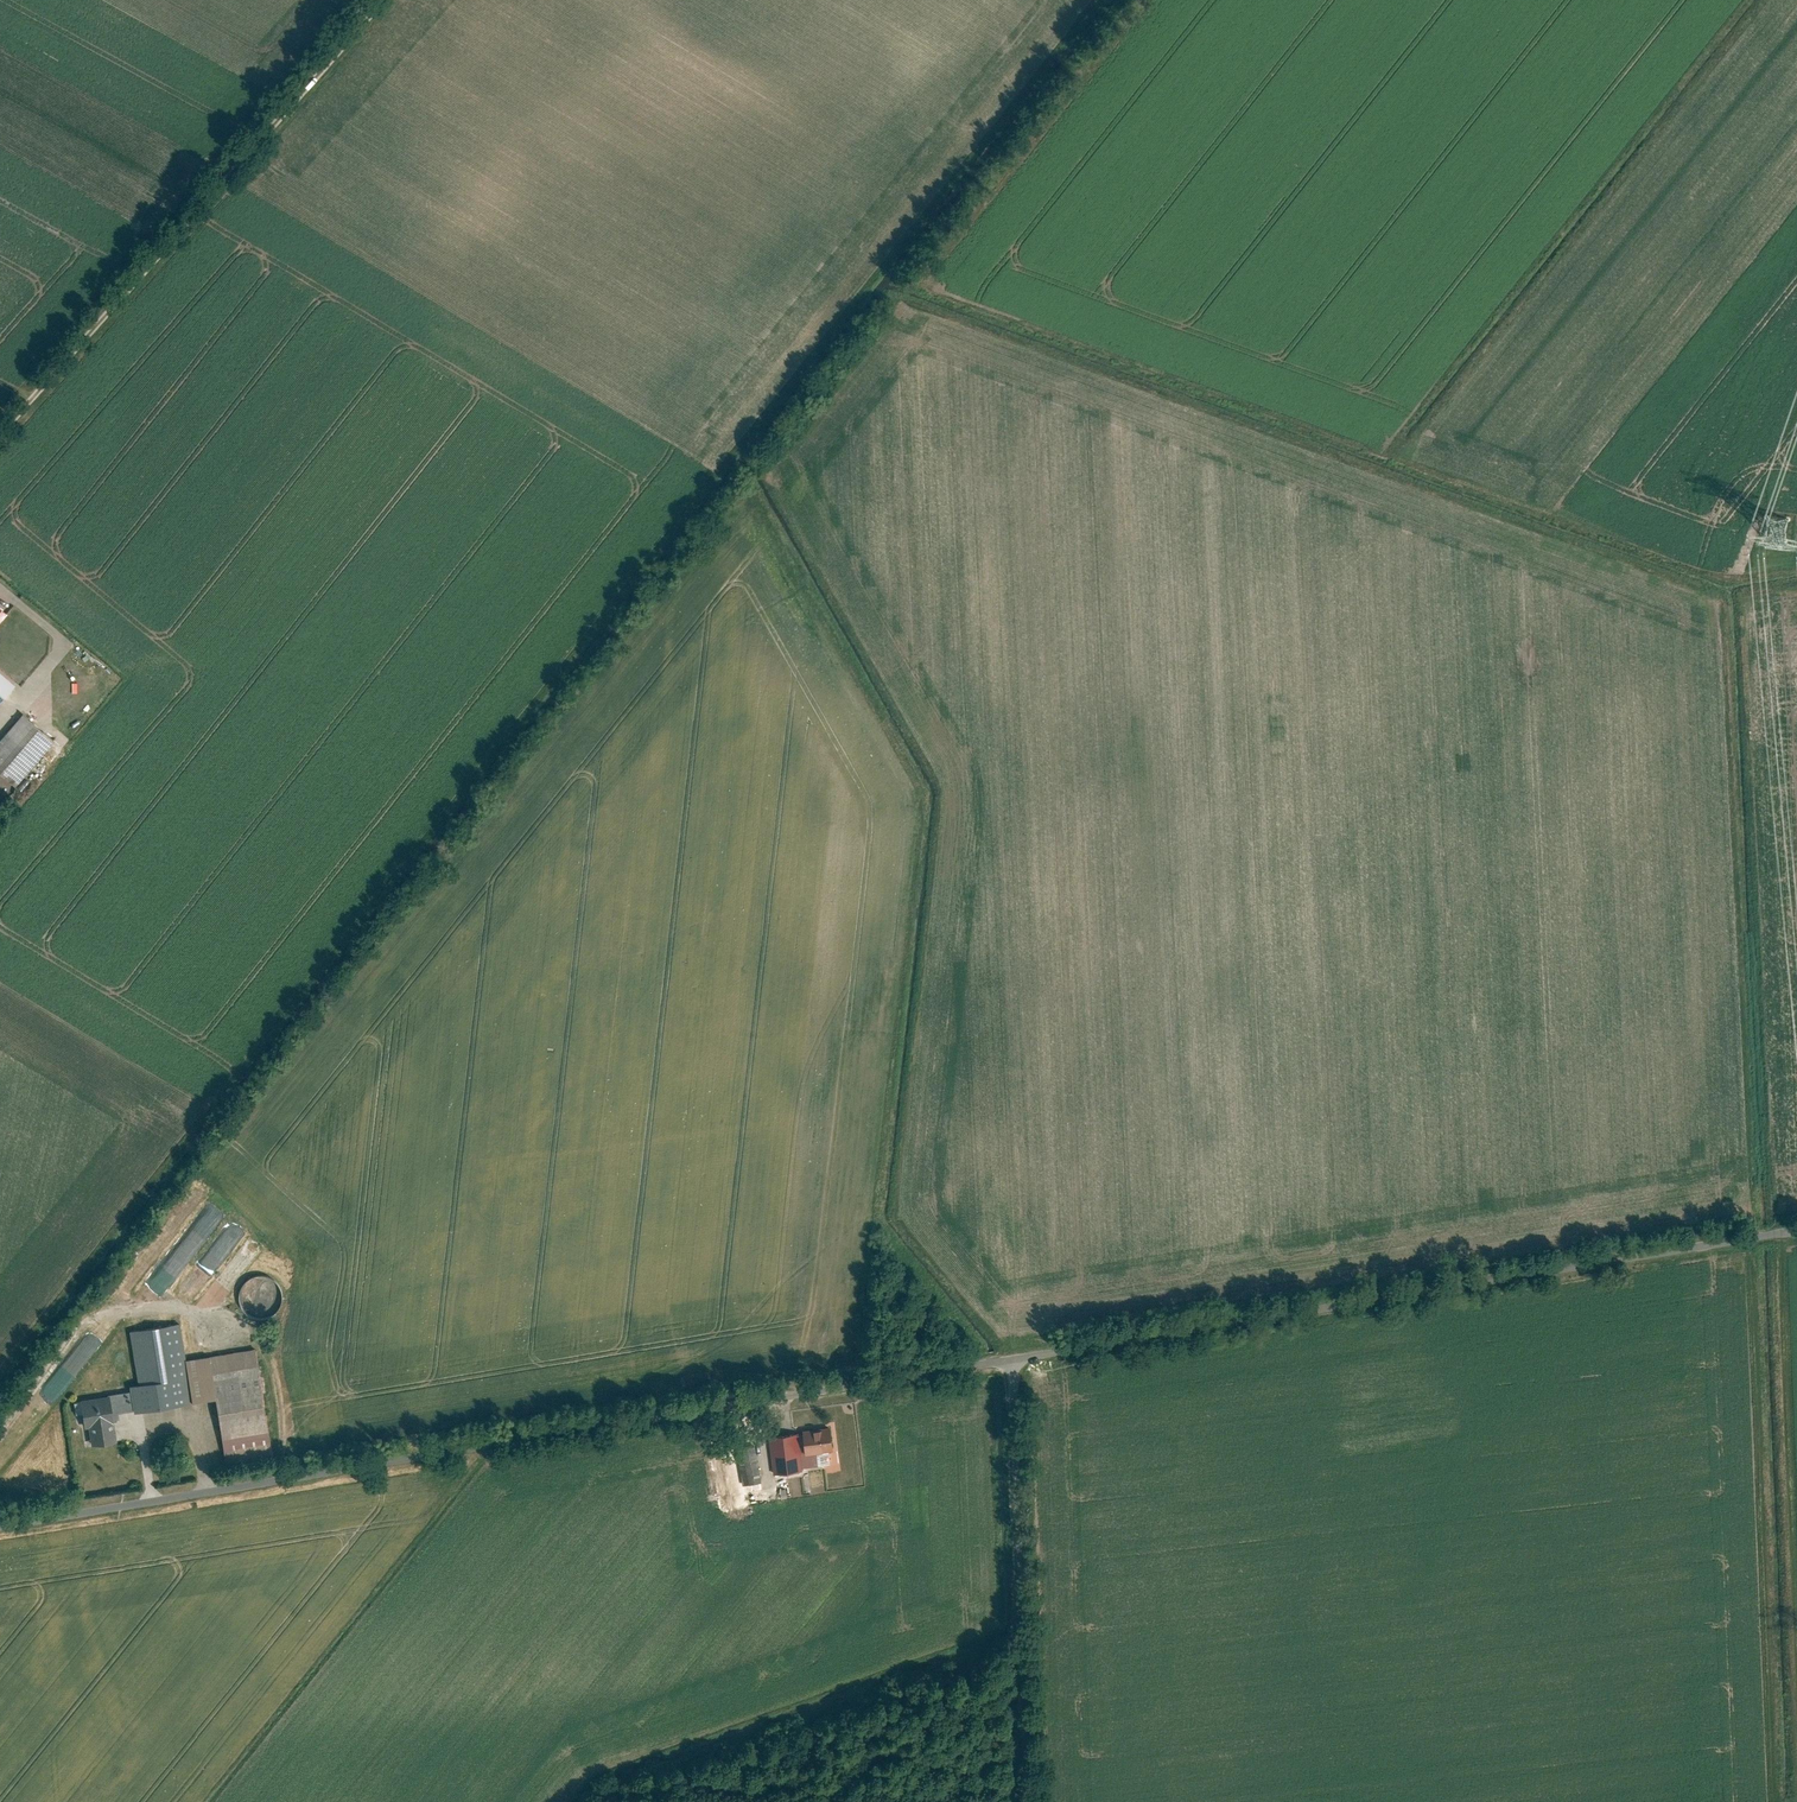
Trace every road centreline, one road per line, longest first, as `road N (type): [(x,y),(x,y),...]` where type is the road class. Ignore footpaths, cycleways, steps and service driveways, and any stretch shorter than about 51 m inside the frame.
road 1 (residential): [(1012,1361),(0,1525)]
road 2 (residential): [(1796,1231),(1012,1361)]
road 3 (unclassified): [(0,433),(381,0)]
road 4 (unclassified): [(1040,1801),(1012,1361)]

